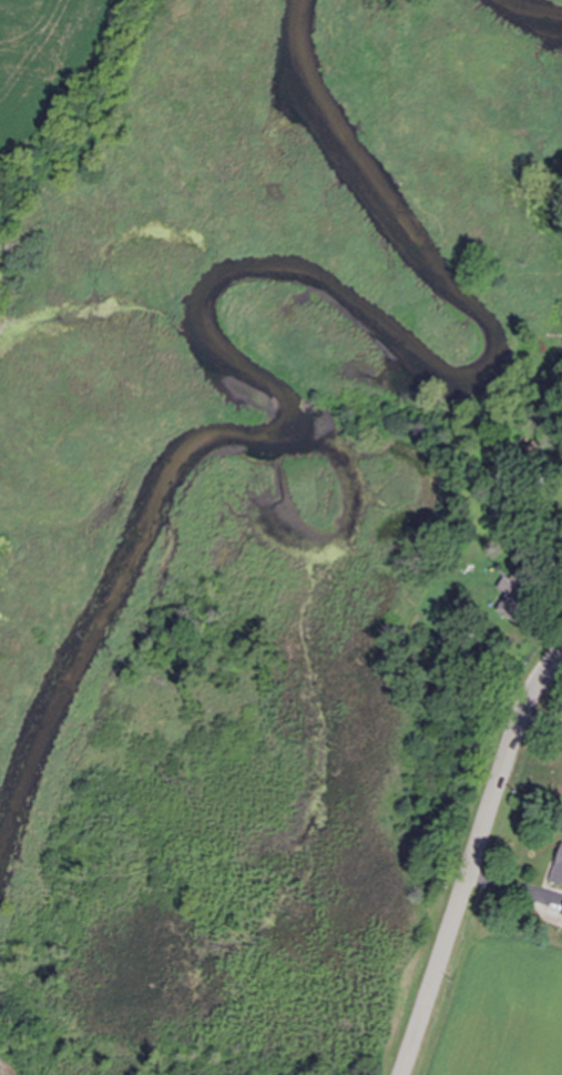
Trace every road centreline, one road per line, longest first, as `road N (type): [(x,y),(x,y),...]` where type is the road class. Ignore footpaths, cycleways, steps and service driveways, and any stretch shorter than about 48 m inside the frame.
road 1 (tertiary): [(400,1074),(514,732),(540,675),(561,651)]

